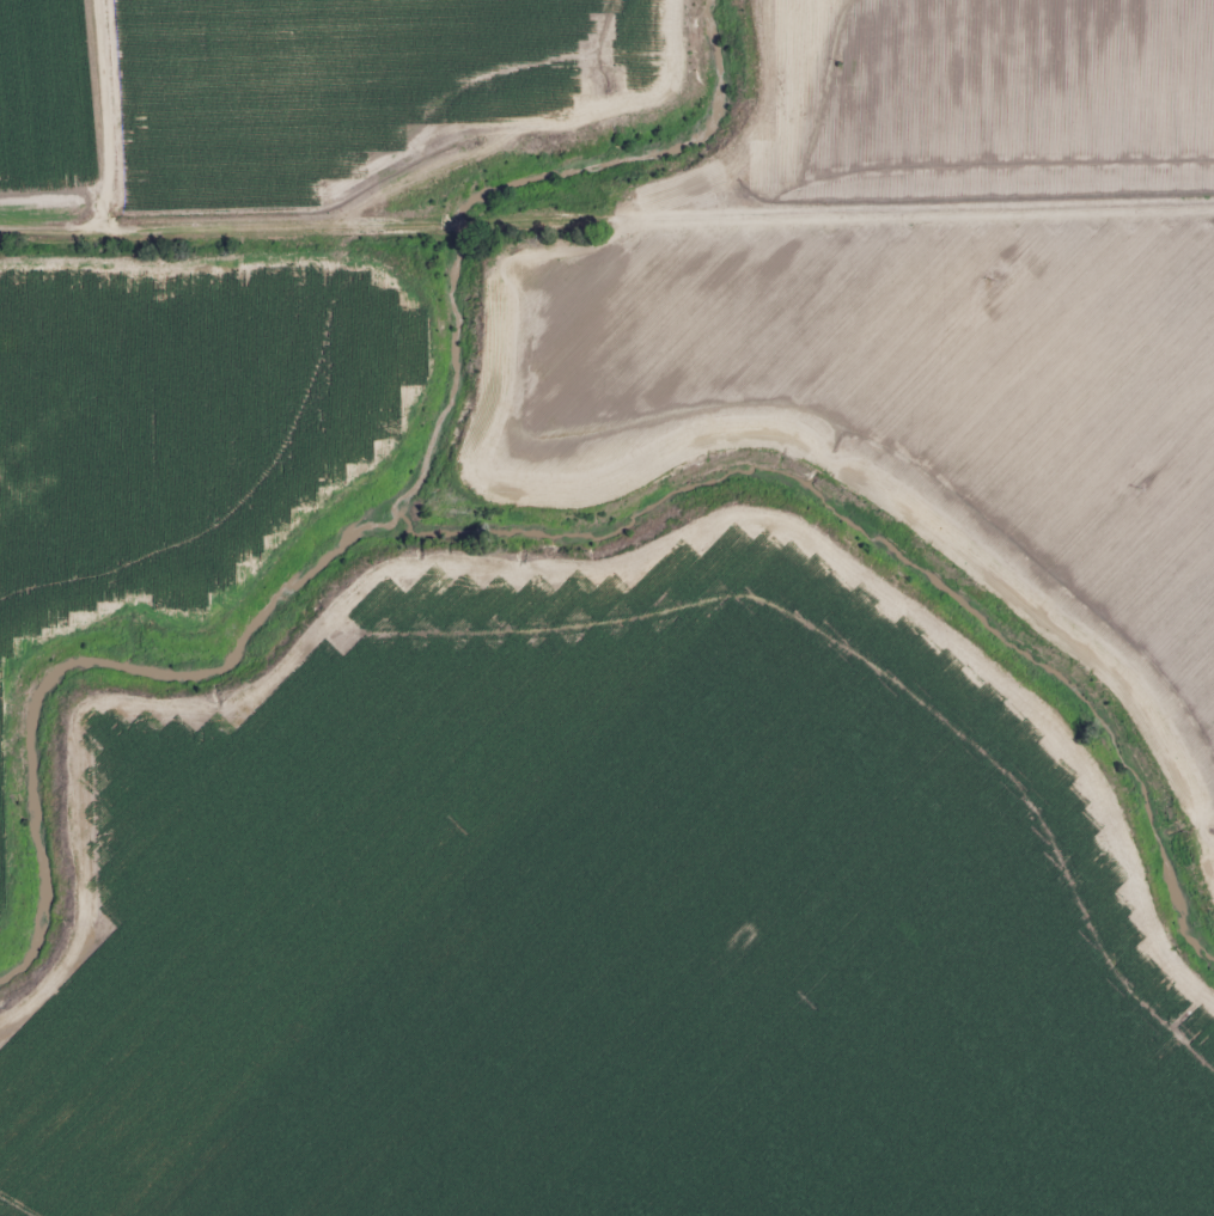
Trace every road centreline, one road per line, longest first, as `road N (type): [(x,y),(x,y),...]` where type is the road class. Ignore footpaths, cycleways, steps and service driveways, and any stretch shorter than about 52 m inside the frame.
road 1 (residential): [(0,224),(470,213)]

